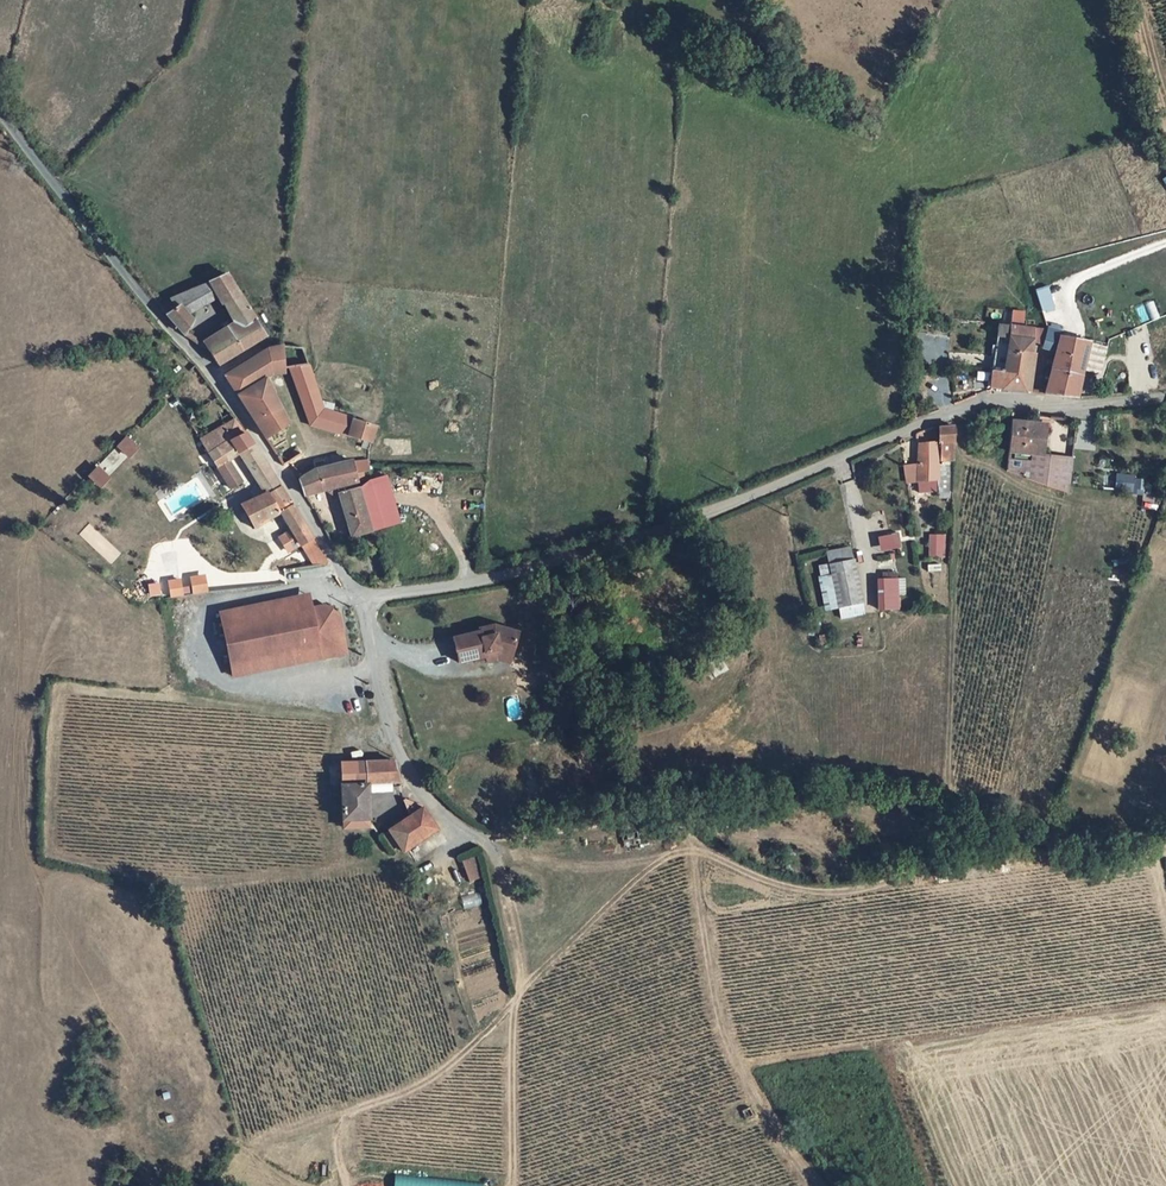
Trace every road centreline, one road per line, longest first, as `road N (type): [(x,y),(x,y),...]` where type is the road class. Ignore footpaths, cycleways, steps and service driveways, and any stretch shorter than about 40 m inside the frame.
road 1 (unclassified): [(359,601),(489,580),(657,533),(990,397),(1085,407),(1165,395)]
road 2 (track): [(441,818),(489,840),(596,826),(665,829),(738,867),(833,893),(1165,848)]
road 3 (unclassified): [(0,110),(285,477),(359,601)]
road 4 (track): [(350,1185),(337,1139),(353,1111),(448,1067),(648,869),(694,846)]
road 5 (track): [(815,1185),(768,1123),(722,1034),(694,846)]
road 6 (unclassified): [(359,601),(406,758),(441,818)]

